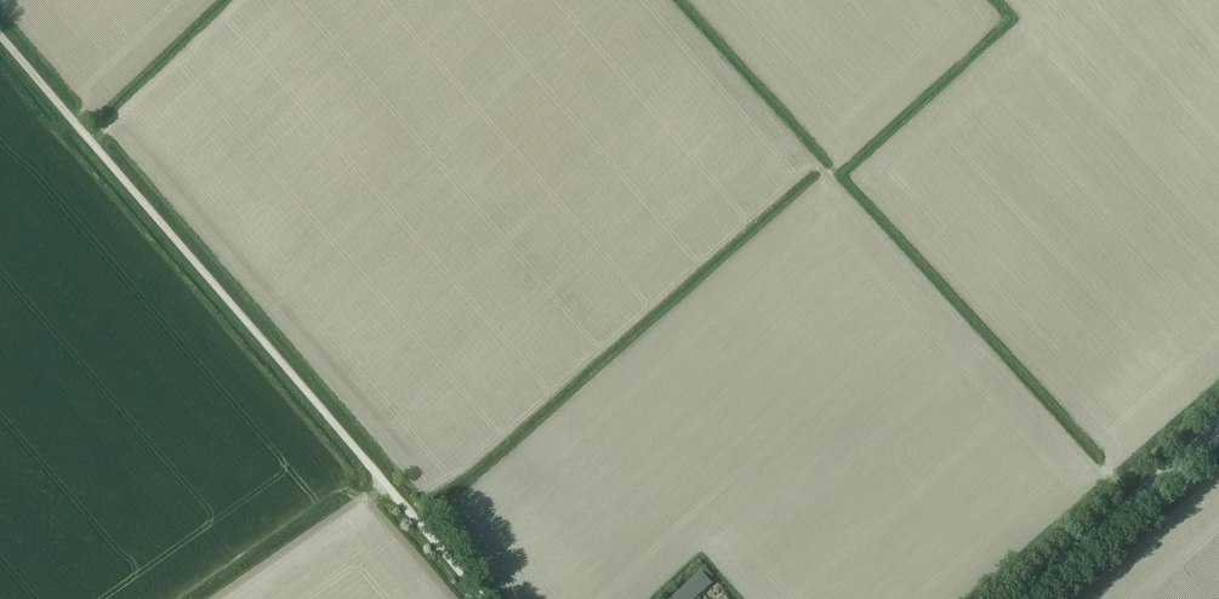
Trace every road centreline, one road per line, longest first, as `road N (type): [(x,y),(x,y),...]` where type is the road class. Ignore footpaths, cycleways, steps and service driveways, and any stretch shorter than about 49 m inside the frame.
road 1 (unclassified): [(479,598),(0,40)]
road 2 (tertiary): [(1018,598),(1218,426)]

